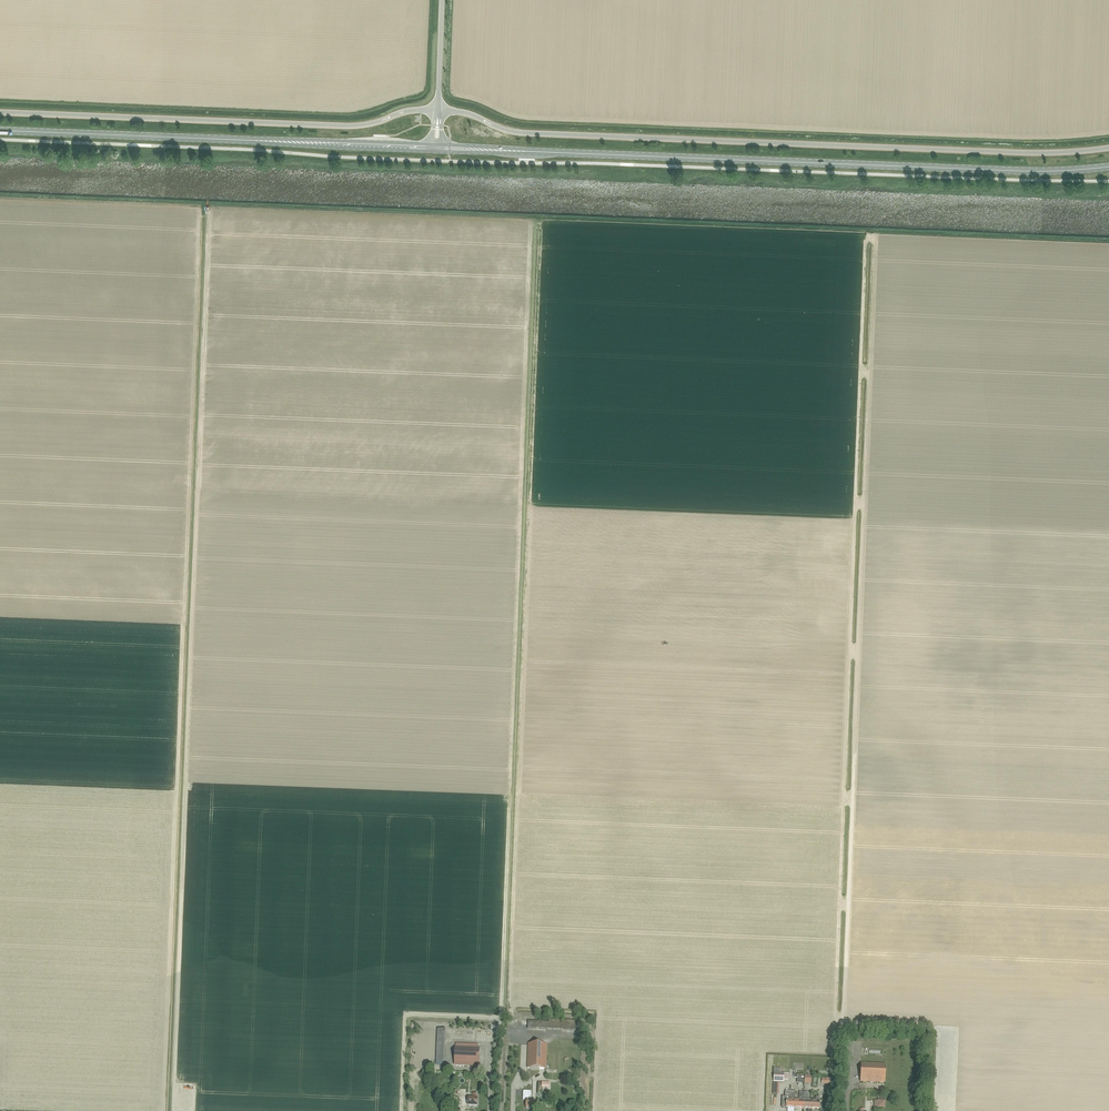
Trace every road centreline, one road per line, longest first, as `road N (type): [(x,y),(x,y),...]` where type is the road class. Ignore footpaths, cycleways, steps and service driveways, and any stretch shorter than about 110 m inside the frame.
road 1 (unclassified): [(438,110),(520,133),(1021,153),(1108,148)]
road 2 (primary): [(1108,167),(1039,171),(524,151)]
road 3 (track): [(854,754),(844,1023),(941,1027),(937,1110)]
road 4 (unclassified): [(0,112),(347,126),(438,110)]
road 5 (primary): [(256,141),(0,131)]
road 6 (primary): [(256,141),(436,151)]
road 7 (primary): [(431,144),(256,141)]

